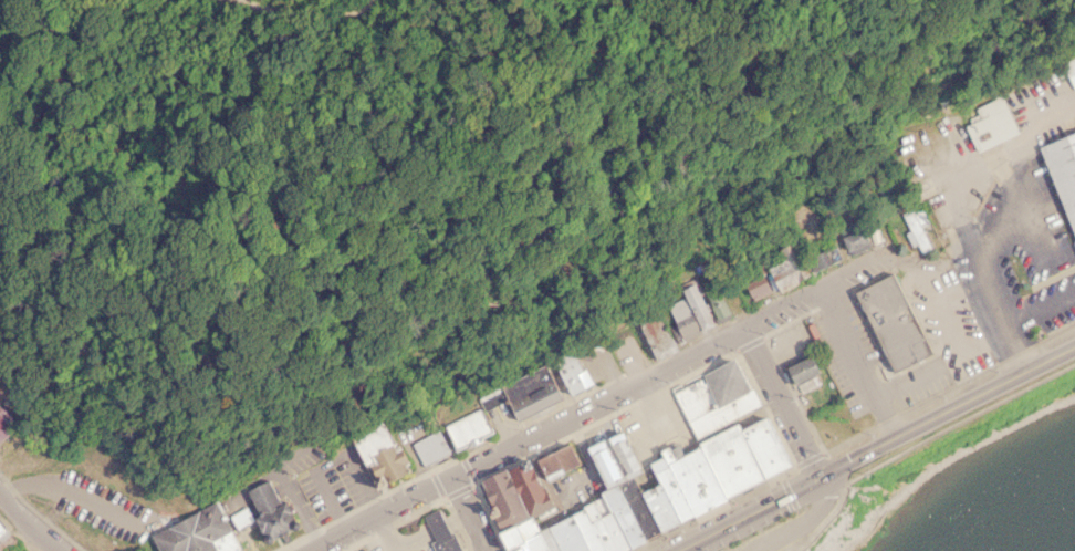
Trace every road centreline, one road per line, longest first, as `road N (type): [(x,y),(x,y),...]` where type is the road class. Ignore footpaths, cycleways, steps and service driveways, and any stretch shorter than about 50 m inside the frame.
road 1 (residential): [(453,477),(881,257)]
road 2 (secondary): [(1074,347),(677,550)]
road 3 (residential): [(292,550),(453,477)]
road 4 (residential): [(814,480),(745,329)]

